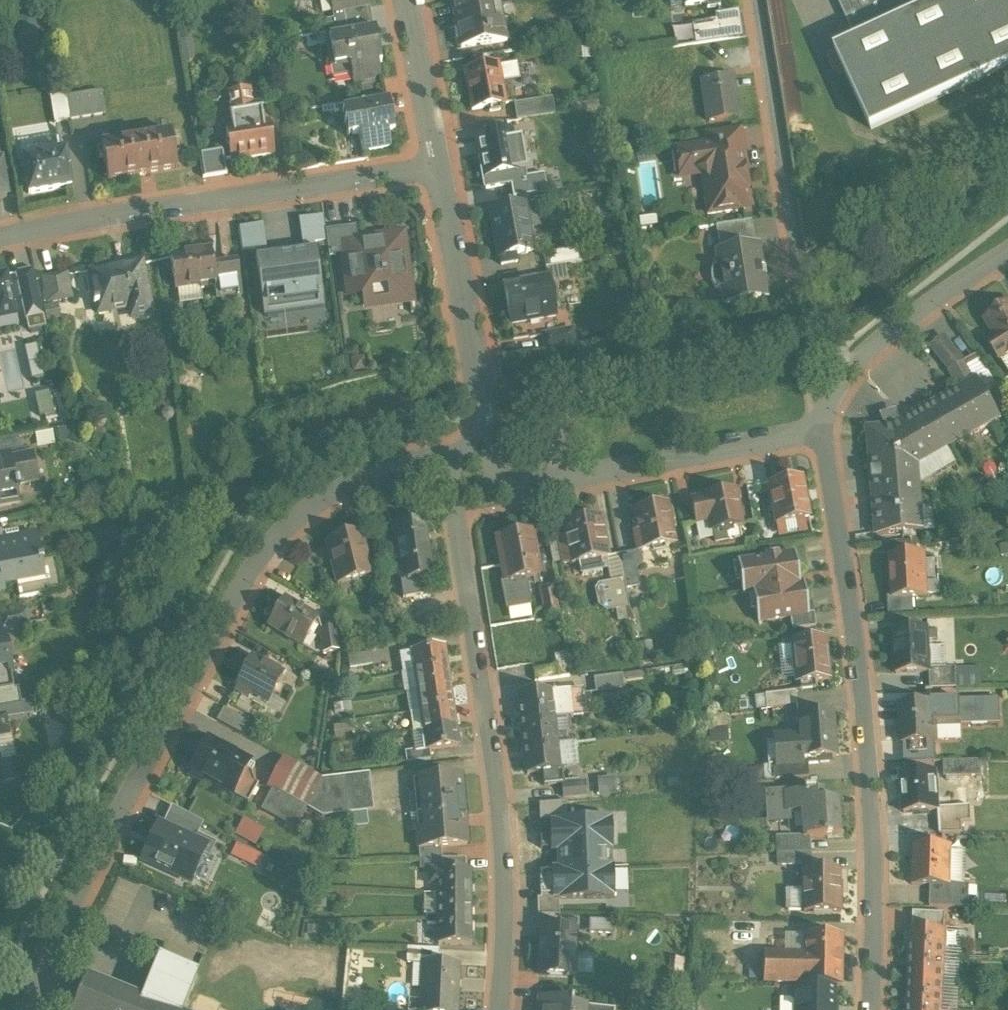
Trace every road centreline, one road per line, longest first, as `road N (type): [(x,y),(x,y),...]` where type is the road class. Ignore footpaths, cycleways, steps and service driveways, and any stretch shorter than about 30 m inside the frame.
road 1 (residential): [(447,458),(405,464),(337,491),(266,550),(104,839),(31,1009)]
road 2 (residential): [(821,423),(854,604),(875,821),(869,1009)]
road 3 (residential): [(499,1009),(506,940),(498,756),(447,458)]
road 4 (residential): [(0,242),(439,167)]
road 5 (residential): [(821,423),(547,482),(520,484),(486,451)]
road 6 (residential): [(486,451),(439,167)]
road 7 (residential): [(757,0),(799,283)]
road 8 (residential): [(1007,250),(883,334),(860,356),(821,423)]
road 9 (residential): [(439,167),(409,0)]

